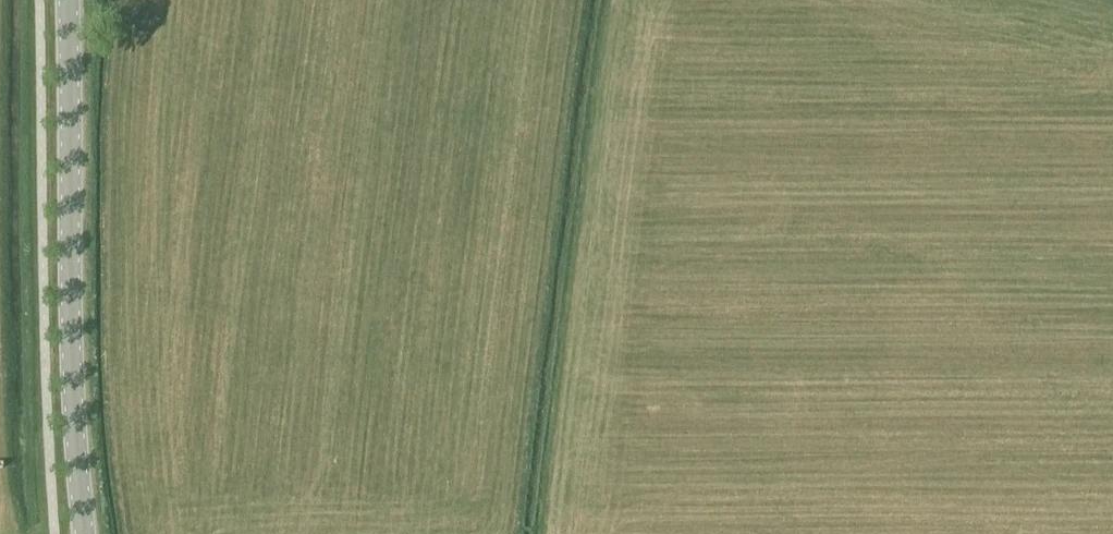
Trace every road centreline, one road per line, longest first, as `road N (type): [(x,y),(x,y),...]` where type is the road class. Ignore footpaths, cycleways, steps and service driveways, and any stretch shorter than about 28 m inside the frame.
road 1 (secondary): [(86,533),(73,390),(64,0)]

